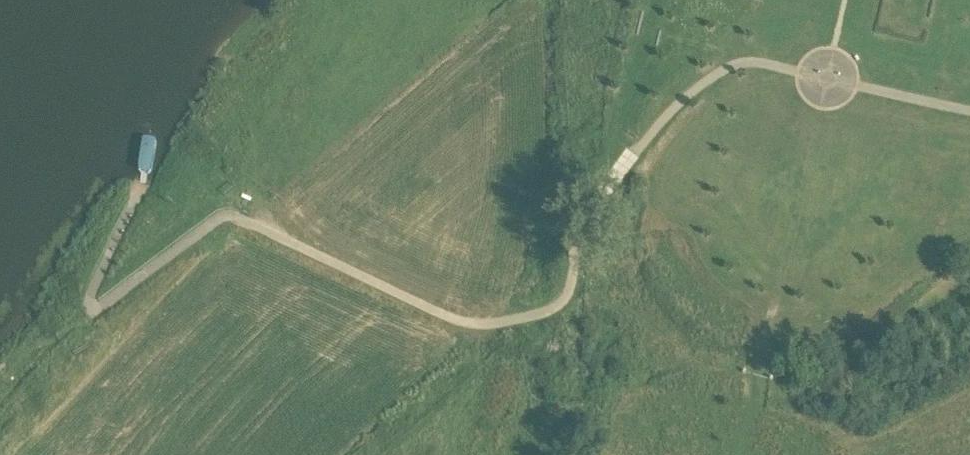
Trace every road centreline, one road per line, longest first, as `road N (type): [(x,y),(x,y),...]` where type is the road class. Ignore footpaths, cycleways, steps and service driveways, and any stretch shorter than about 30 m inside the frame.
road 1 (unclassified): [(253,224),(444,316),(491,324),(559,304),(599,201),(681,102),(721,72),(770,65),(969,111)]

